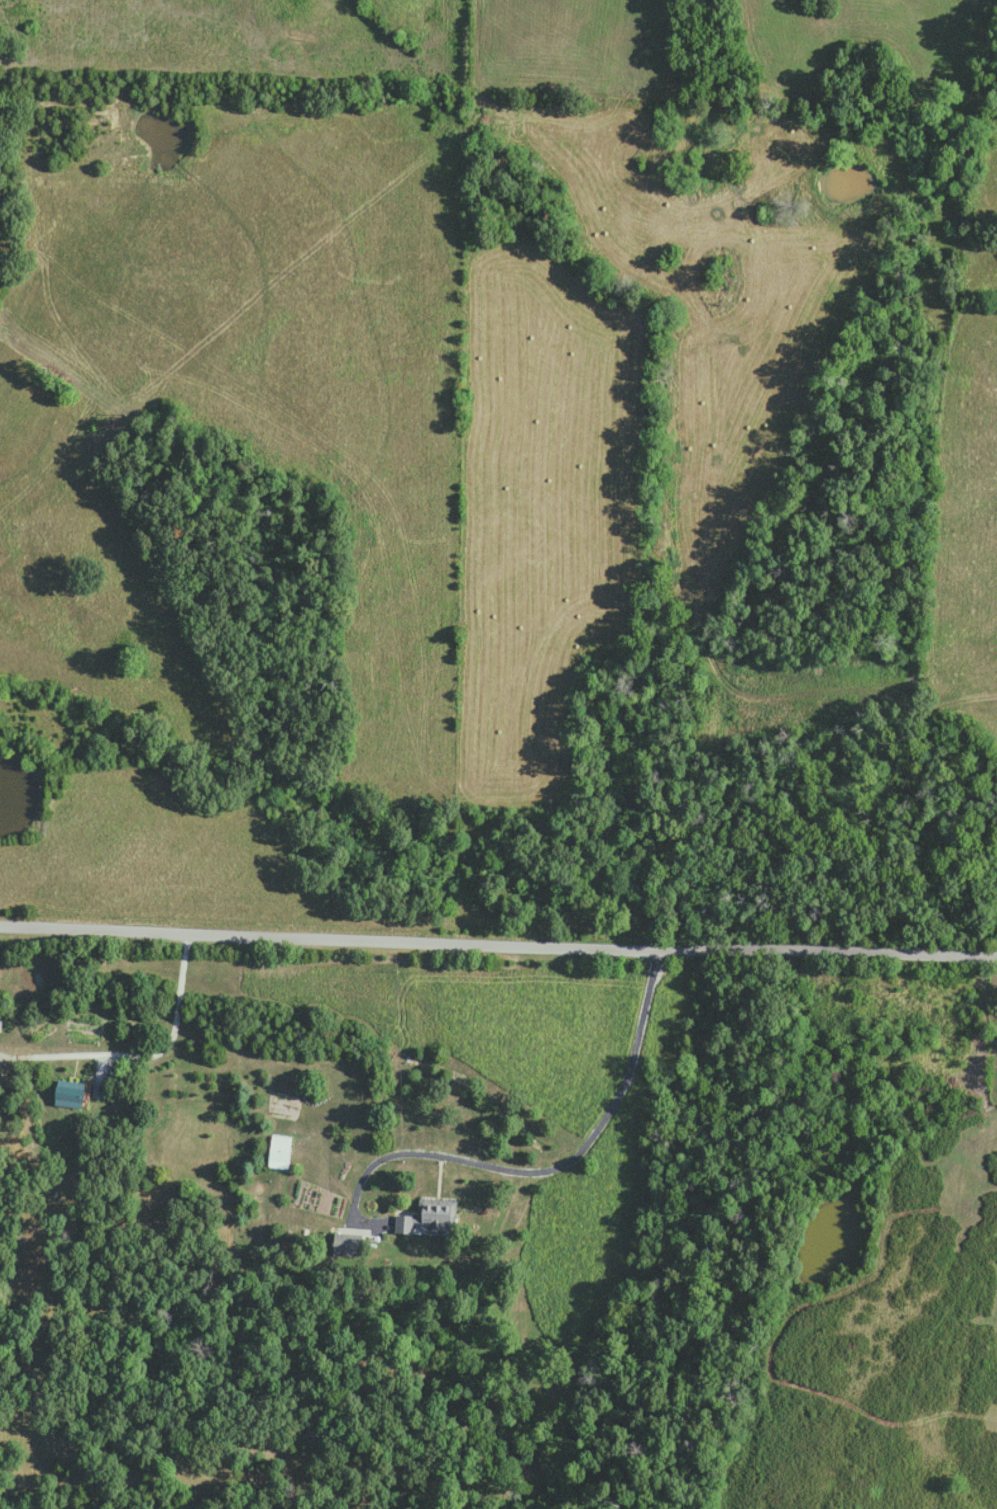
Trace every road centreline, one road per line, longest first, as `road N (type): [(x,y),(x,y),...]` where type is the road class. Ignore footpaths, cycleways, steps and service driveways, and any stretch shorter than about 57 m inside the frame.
road 1 (residential): [(996,954),(0,924)]

